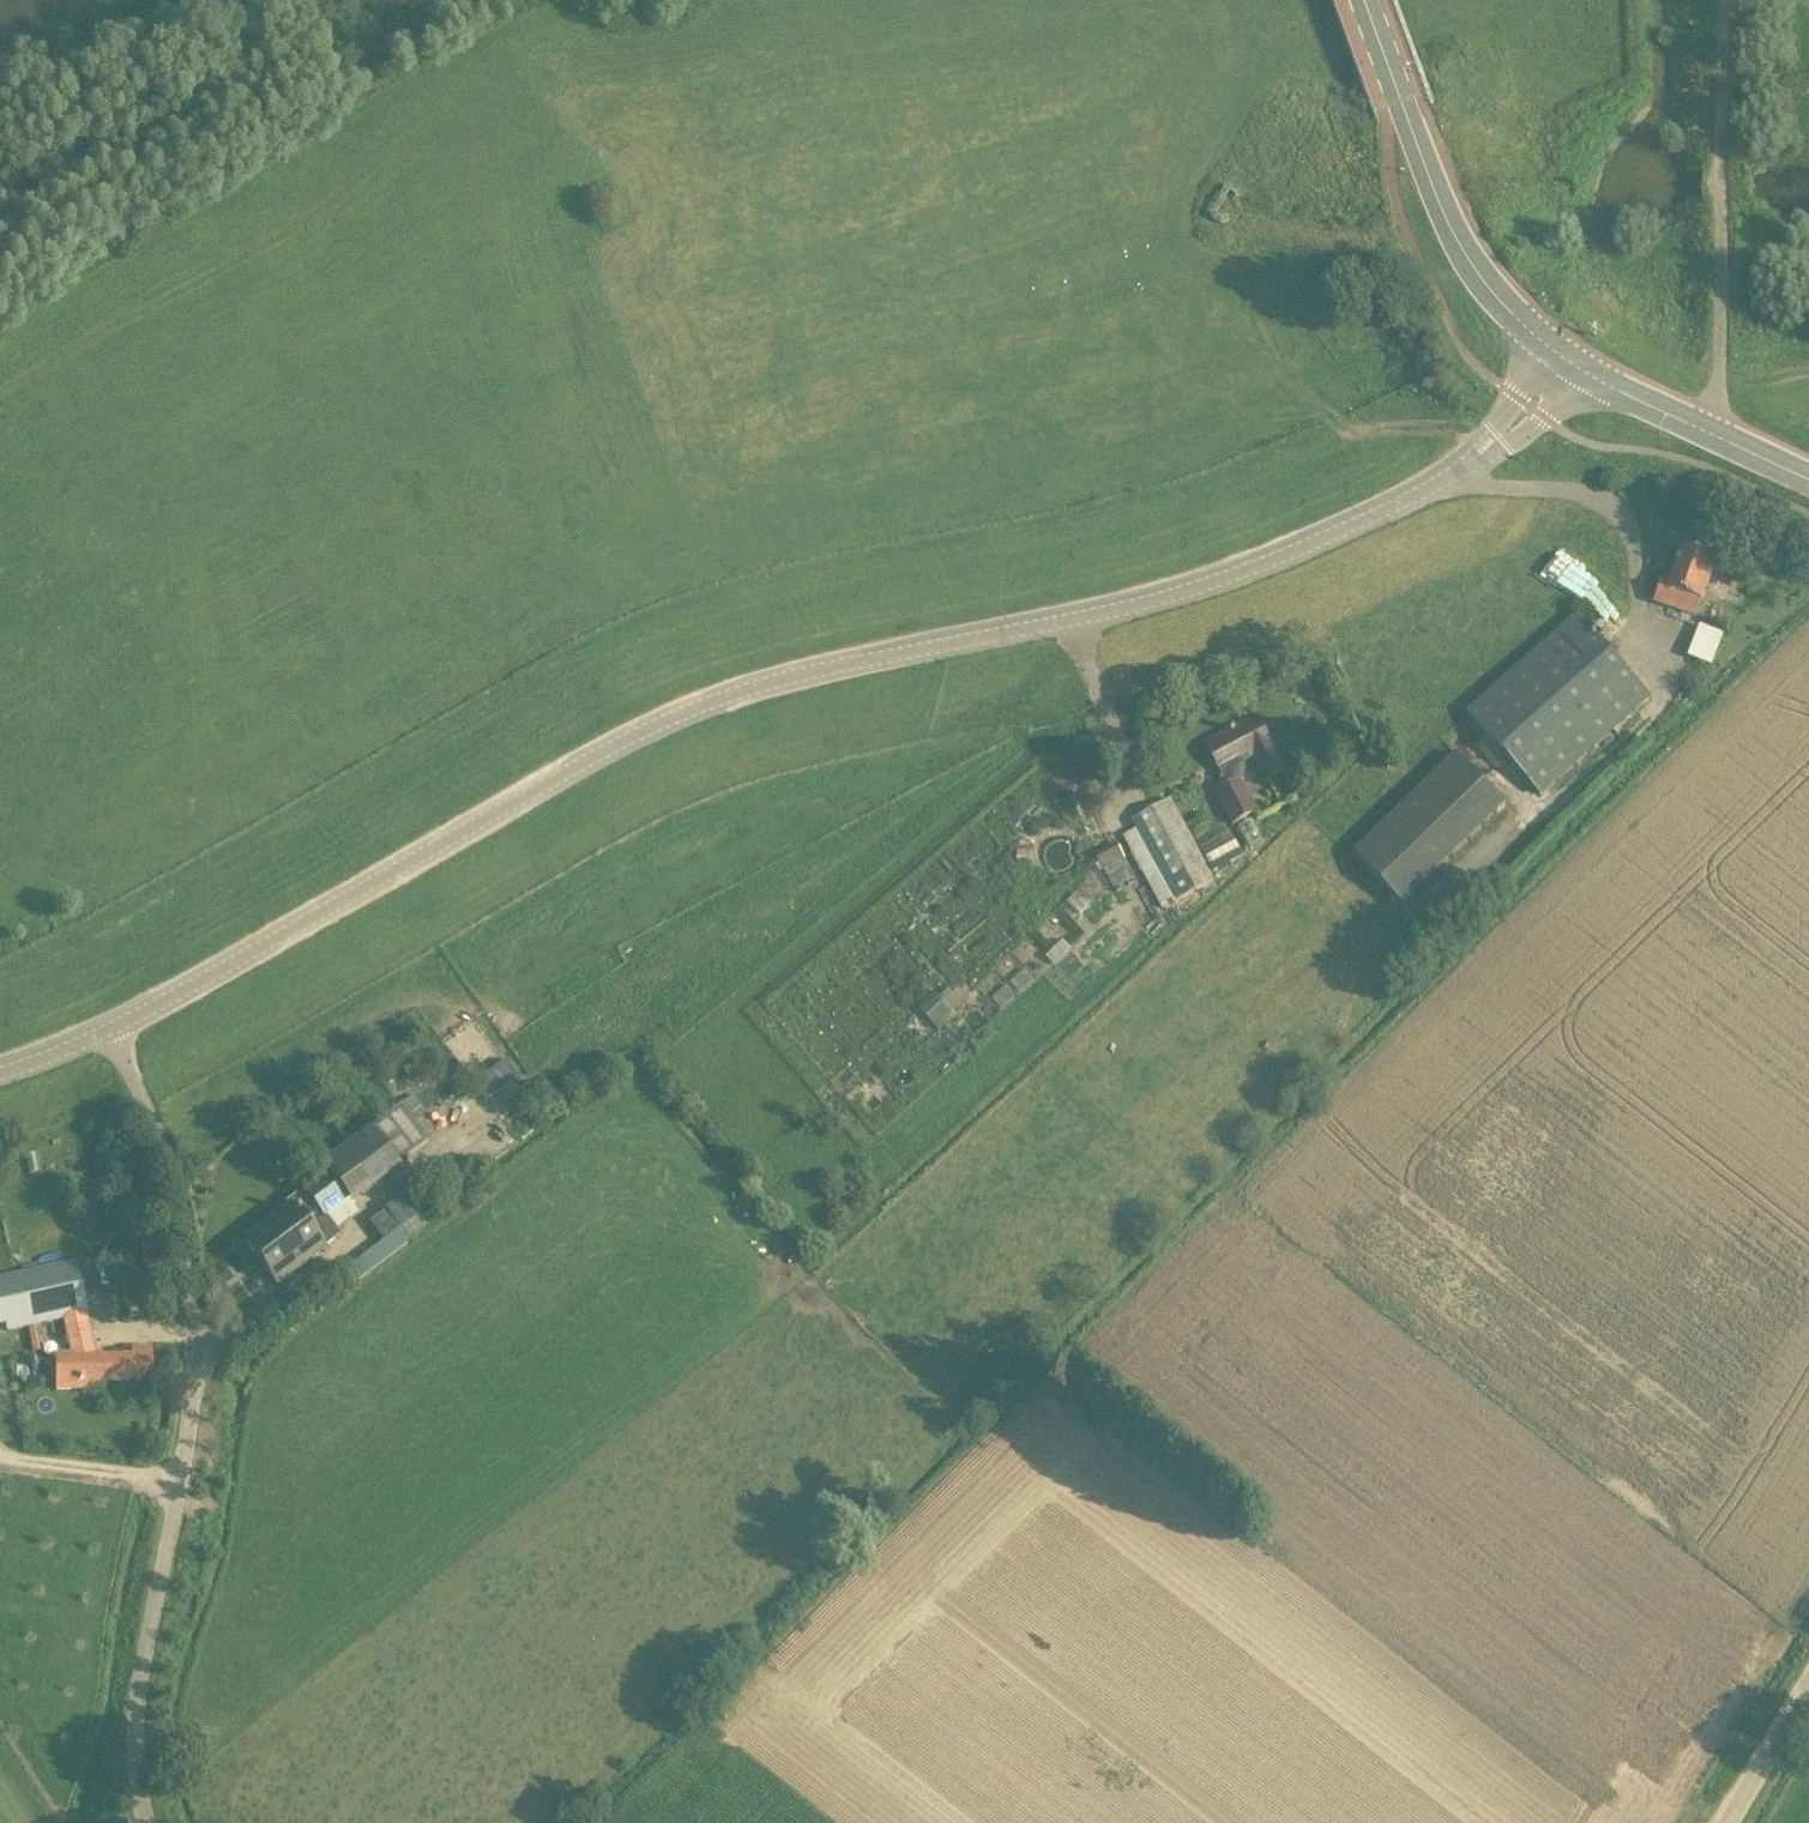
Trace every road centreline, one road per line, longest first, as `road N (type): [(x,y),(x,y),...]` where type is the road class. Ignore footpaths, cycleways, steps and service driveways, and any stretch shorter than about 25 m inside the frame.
road 1 (tertiary): [(106,1032),(617,743),(713,698),(1183,588),(1367,520),(1476,459),(1573,361)]
road 2 (unclassified): [(147,1822),(132,1739),(192,1437),(194,1314),(176,1180),(106,1032)]
road 3 (unclassified): [(1702,429),(1721,372),(1726,0)]
road 4 (secondary): [(1573,361),(1533,333),(1475,268),(1367,0)]
road 5 (unclassified): [(1728,1822),(1808,1688)]
road 6 (secondary): [(1702,429),(1573,361)]

